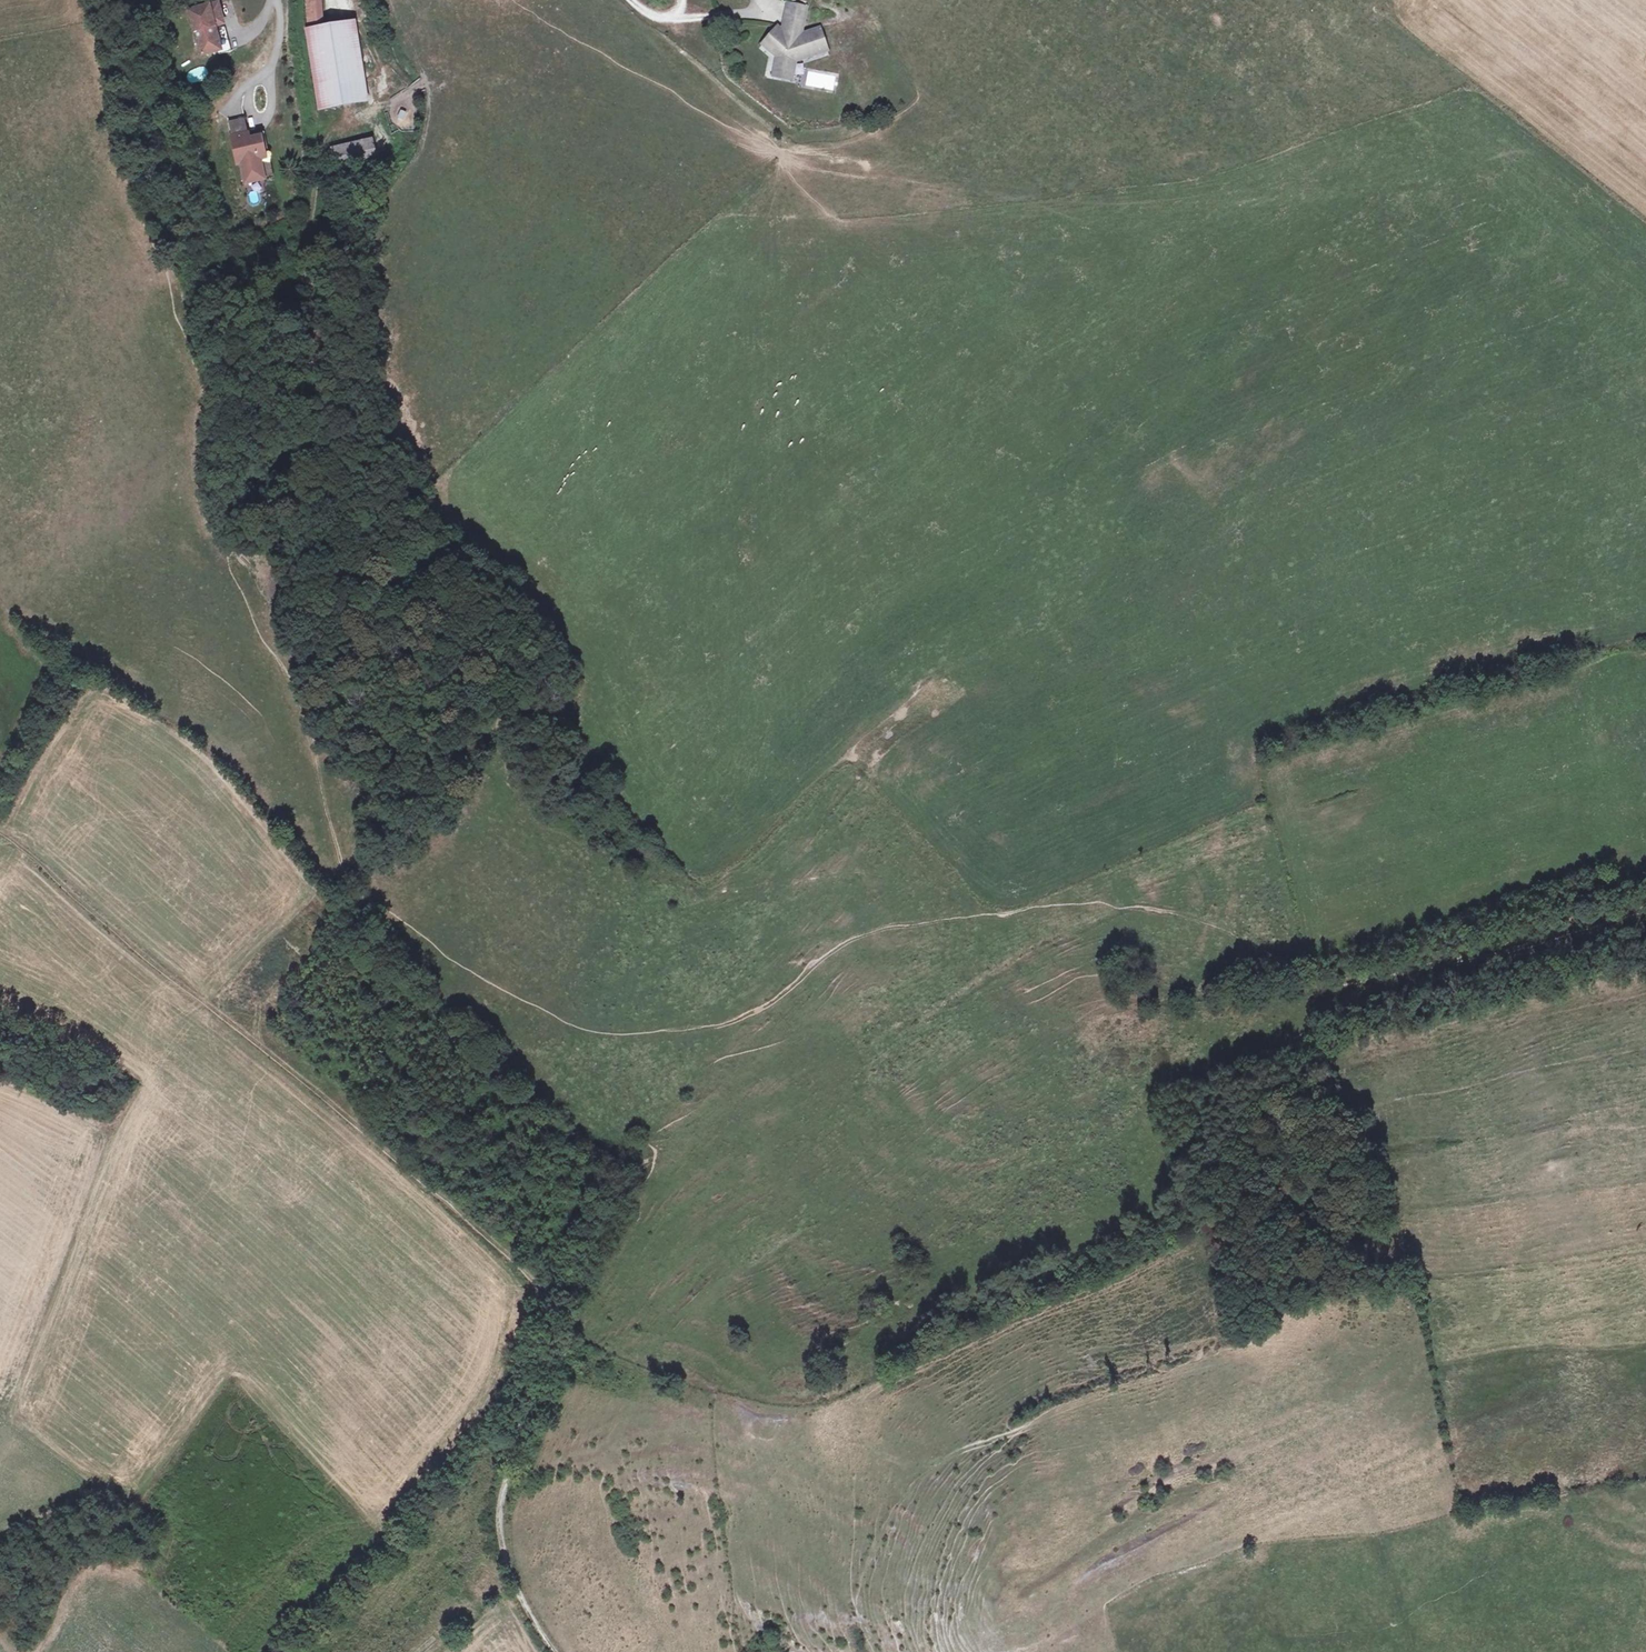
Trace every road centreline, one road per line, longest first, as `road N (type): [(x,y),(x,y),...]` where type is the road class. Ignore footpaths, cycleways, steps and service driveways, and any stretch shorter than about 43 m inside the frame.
road 1 (track): [(0,834),(563,1303),(503,1521),(523,1594),(556,1651)]

